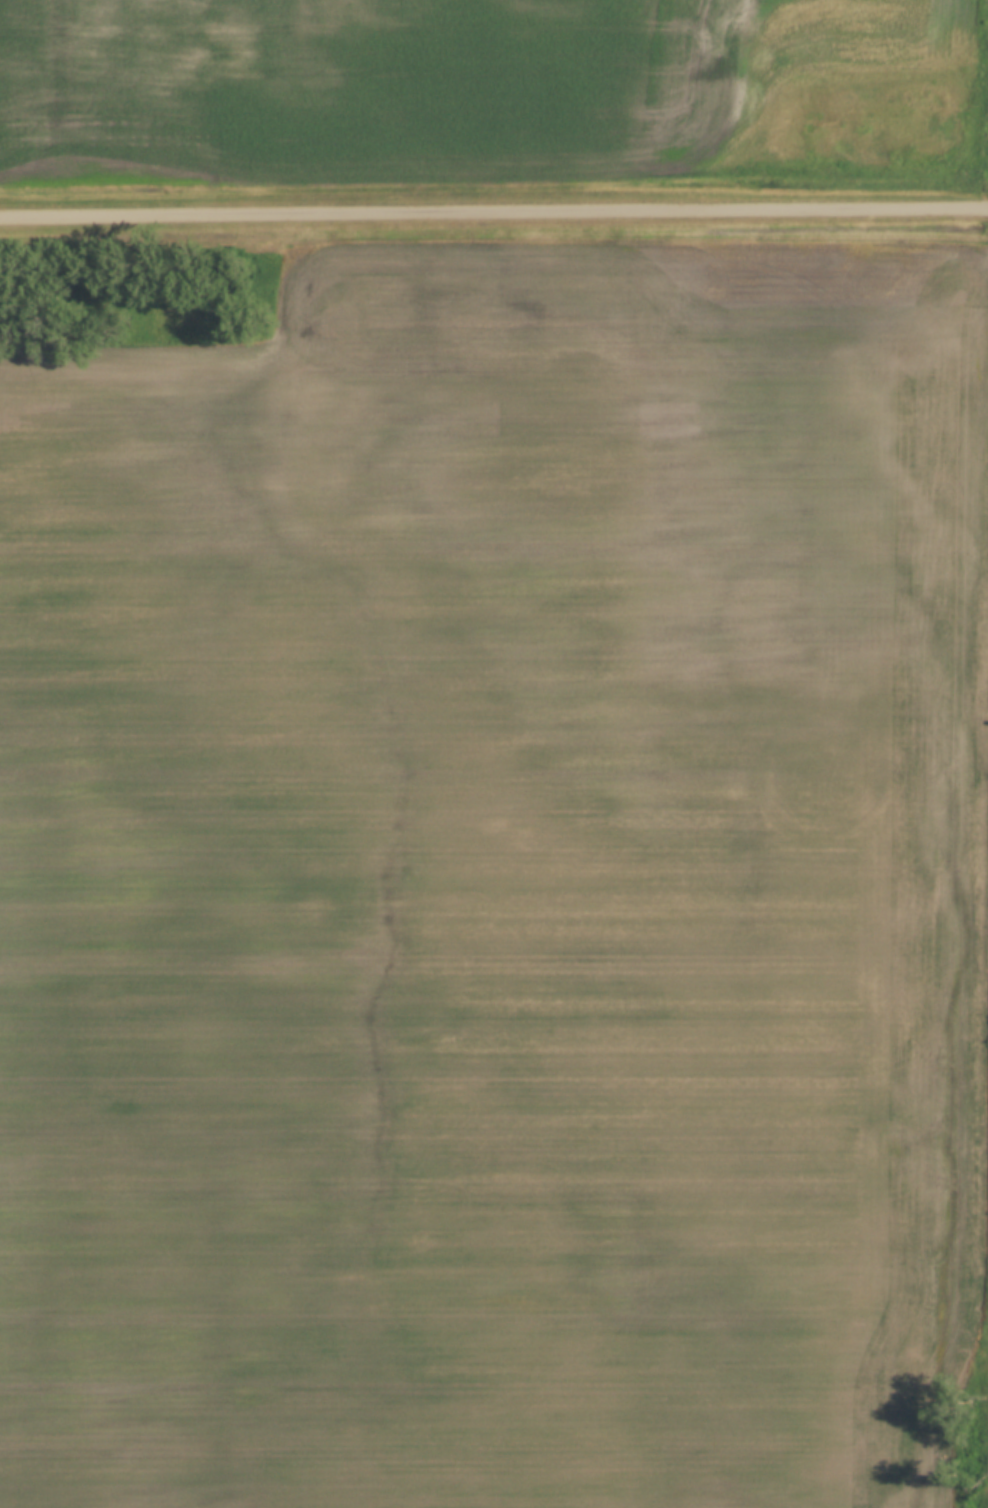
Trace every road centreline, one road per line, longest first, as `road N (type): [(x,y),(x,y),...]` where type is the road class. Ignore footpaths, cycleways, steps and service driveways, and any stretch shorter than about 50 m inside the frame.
road 1 (residential): [(987,211),(0,221)]

